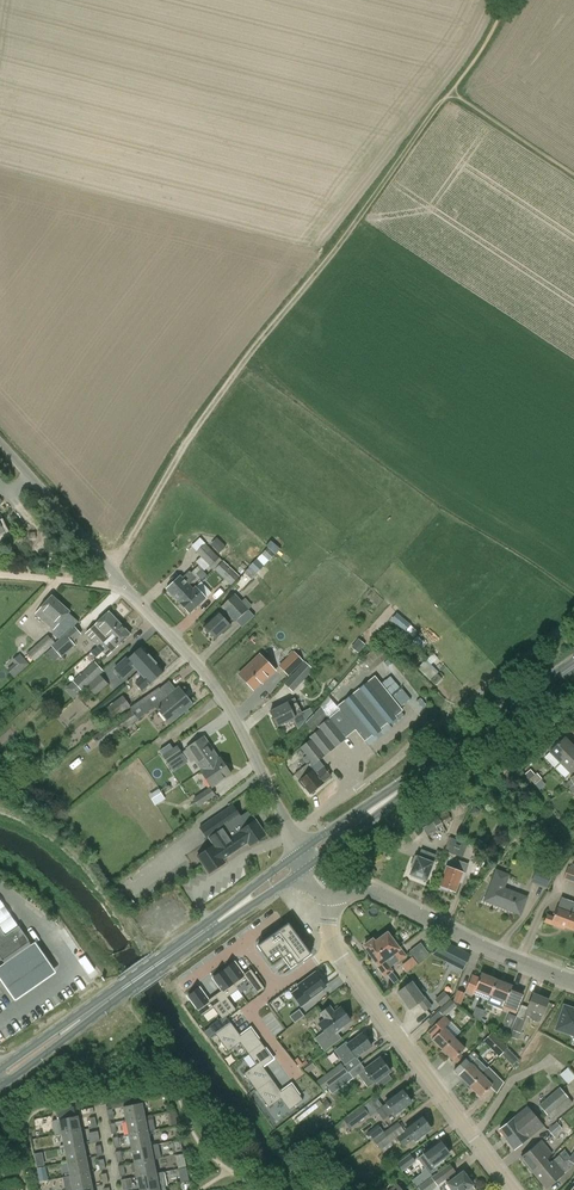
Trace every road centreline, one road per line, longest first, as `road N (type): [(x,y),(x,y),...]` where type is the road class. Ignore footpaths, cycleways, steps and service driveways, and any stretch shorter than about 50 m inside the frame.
road 1 (track): [(111,569),(222,392),(449,96)]
road 2 (unclassified): [(292,833),(204,672),(0,445)]
road 3 (residential): [(513,1189),(334,946)]
road 4 (primary): [(0,1076),(212,925)]
road 5 (tertiary): [(573,981),(379,891),(333,893)]
road 6 (primary): [(421,777),(573,666)]
road 7 (primary): [(310,866),(421,777)]
road 8 (primary): [(421,777),(302,850)]
road 9 (track): [(0,574),(108,586),(119,580)]
road 10 (residential): [(278,988),(248,1011),(298,1077)]

